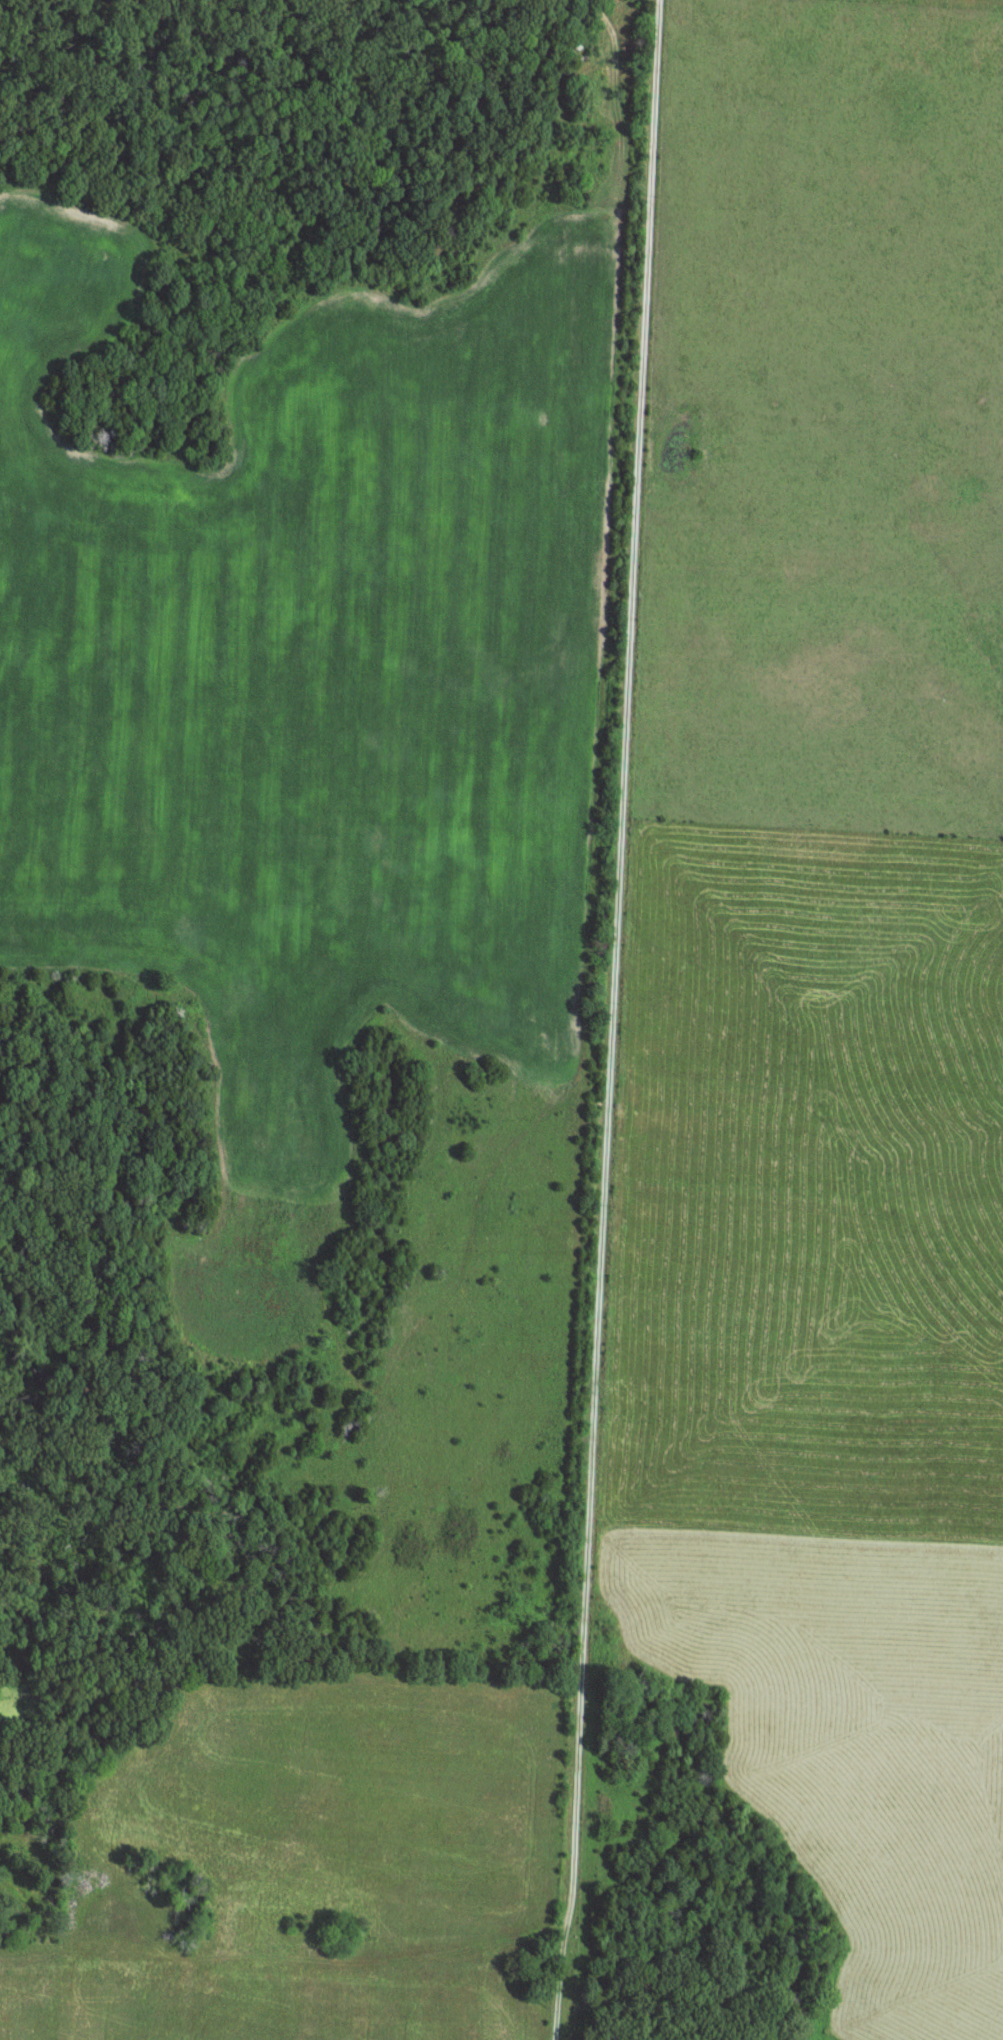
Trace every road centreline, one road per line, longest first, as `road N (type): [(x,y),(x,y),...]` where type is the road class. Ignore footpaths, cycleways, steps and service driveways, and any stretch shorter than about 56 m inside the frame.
road 1 (residential): [(559,2039),(578,1880),(661,0)]

